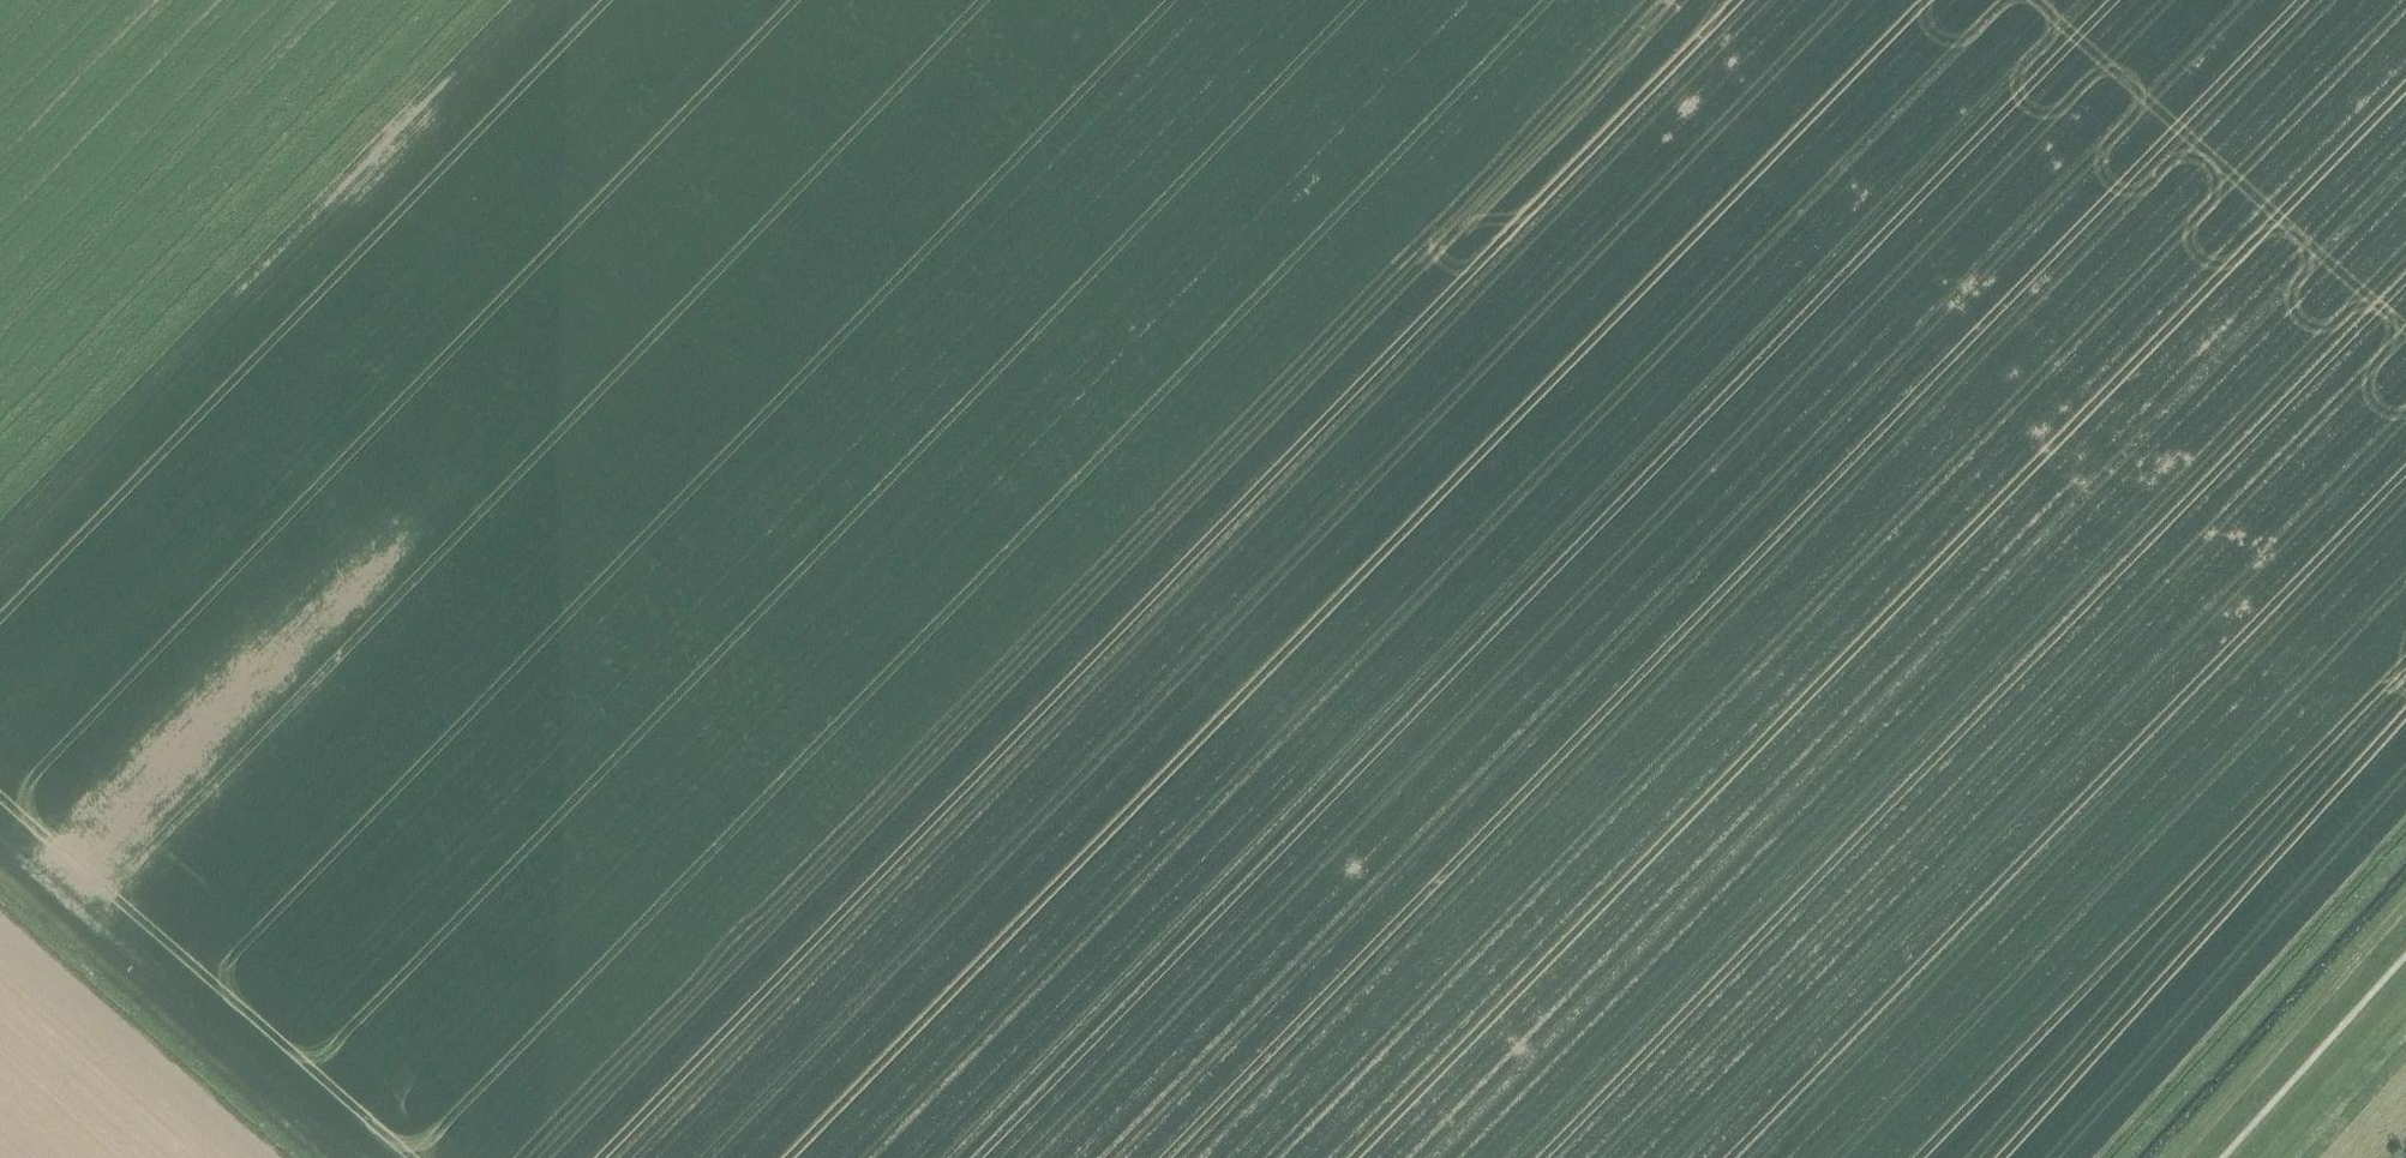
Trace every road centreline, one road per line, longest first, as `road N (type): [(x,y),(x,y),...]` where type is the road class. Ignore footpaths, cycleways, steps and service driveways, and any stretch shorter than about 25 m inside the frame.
road 1 (track): [(304,1157),(0,890)]

